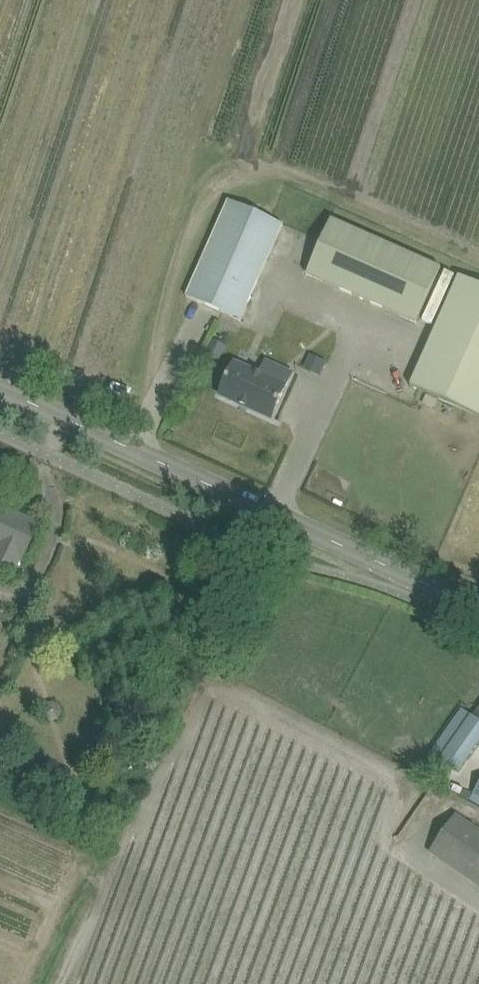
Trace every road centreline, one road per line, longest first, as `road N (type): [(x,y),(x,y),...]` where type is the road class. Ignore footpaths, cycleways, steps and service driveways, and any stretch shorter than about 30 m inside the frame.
road 1 (tertiary): [(478,614),(0,399)]

